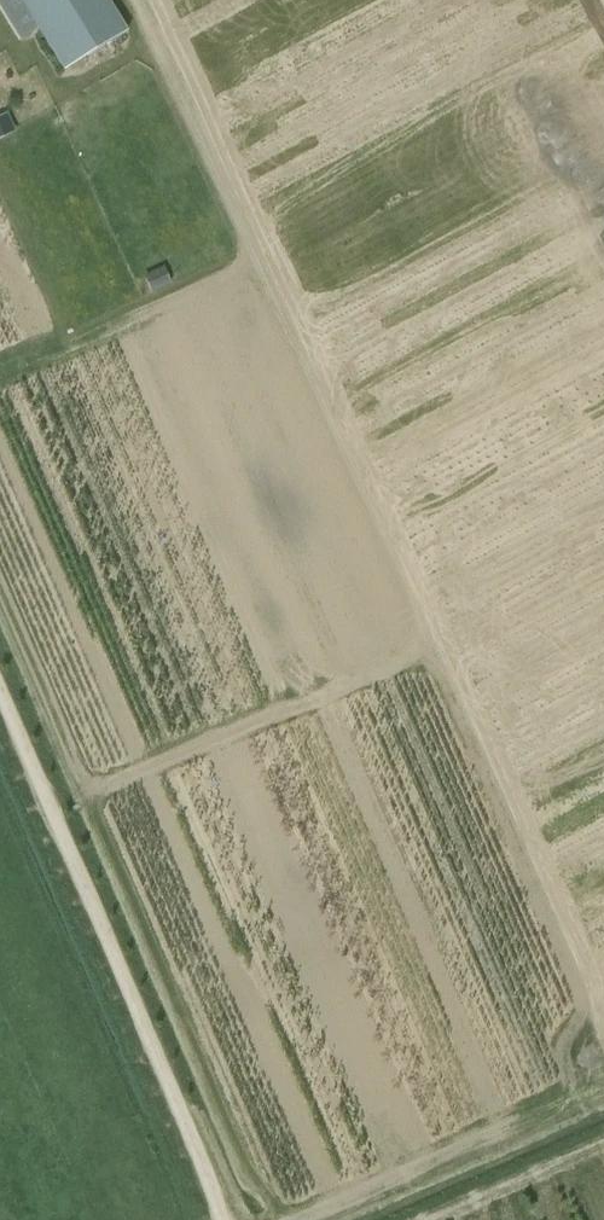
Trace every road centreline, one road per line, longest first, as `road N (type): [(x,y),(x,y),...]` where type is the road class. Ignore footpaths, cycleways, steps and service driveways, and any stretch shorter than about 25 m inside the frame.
road 1 (unclassified): [(0,691),(222,1219)]

